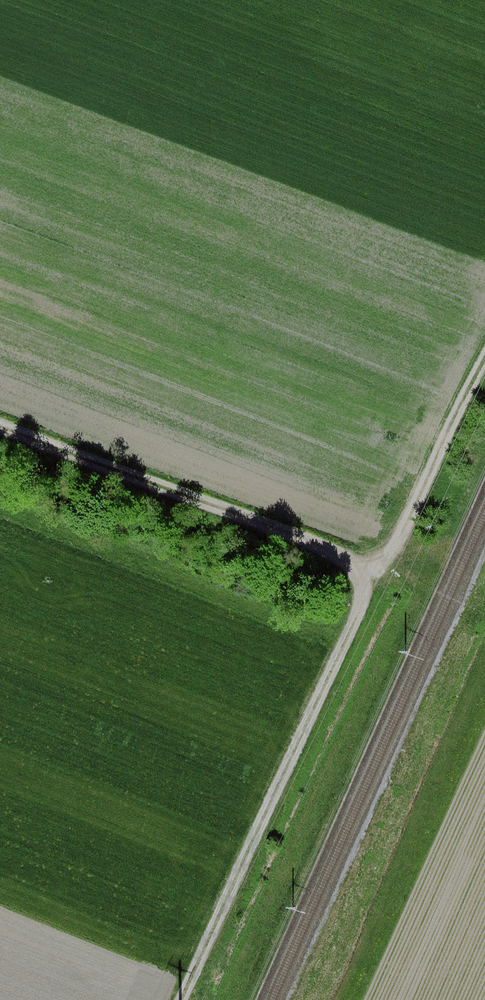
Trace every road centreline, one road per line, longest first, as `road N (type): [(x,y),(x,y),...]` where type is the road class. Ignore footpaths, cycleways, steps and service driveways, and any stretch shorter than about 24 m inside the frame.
road 1 (track): [(360,583),(358,616),(187,999)]
road 2 (track): [(0,426),(338,561),(360,583)]
road 3 (track): [(484,371),(399,551),(360,583)]

